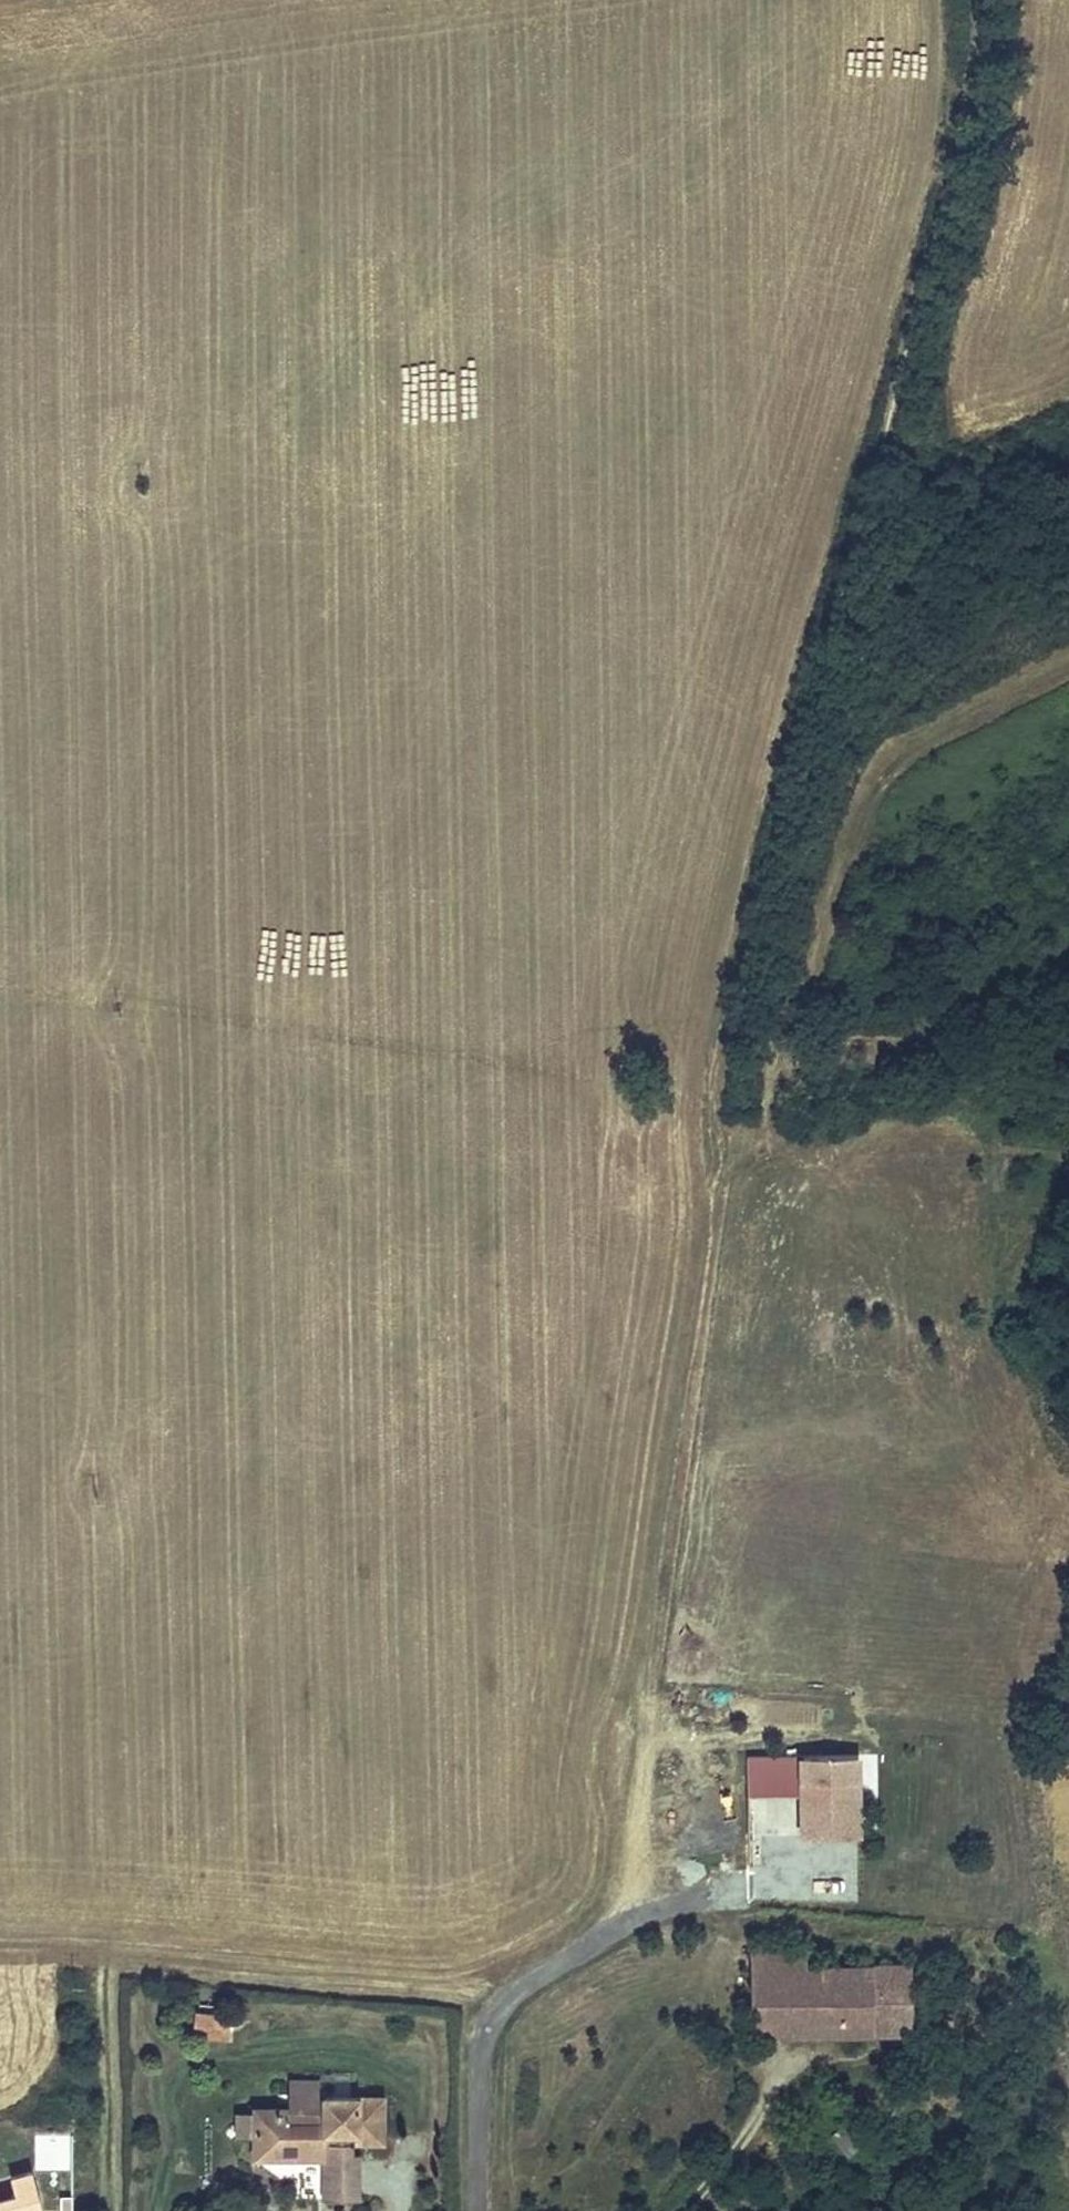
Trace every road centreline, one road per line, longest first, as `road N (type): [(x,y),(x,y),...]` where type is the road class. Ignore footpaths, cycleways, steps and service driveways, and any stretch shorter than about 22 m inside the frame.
road 1 (track): [(622,1923),(639,1868),(675,1497),(725,1183),(764,1122),(873,789),(898,758),(1068,663)]
road 2 (track): [(1068,403),(1027,425),(993,428),(966,409),(959,393),(966,326),(1013,154),(1021,0)]
road 3 (track): [(494,2000),(0,1960)]

